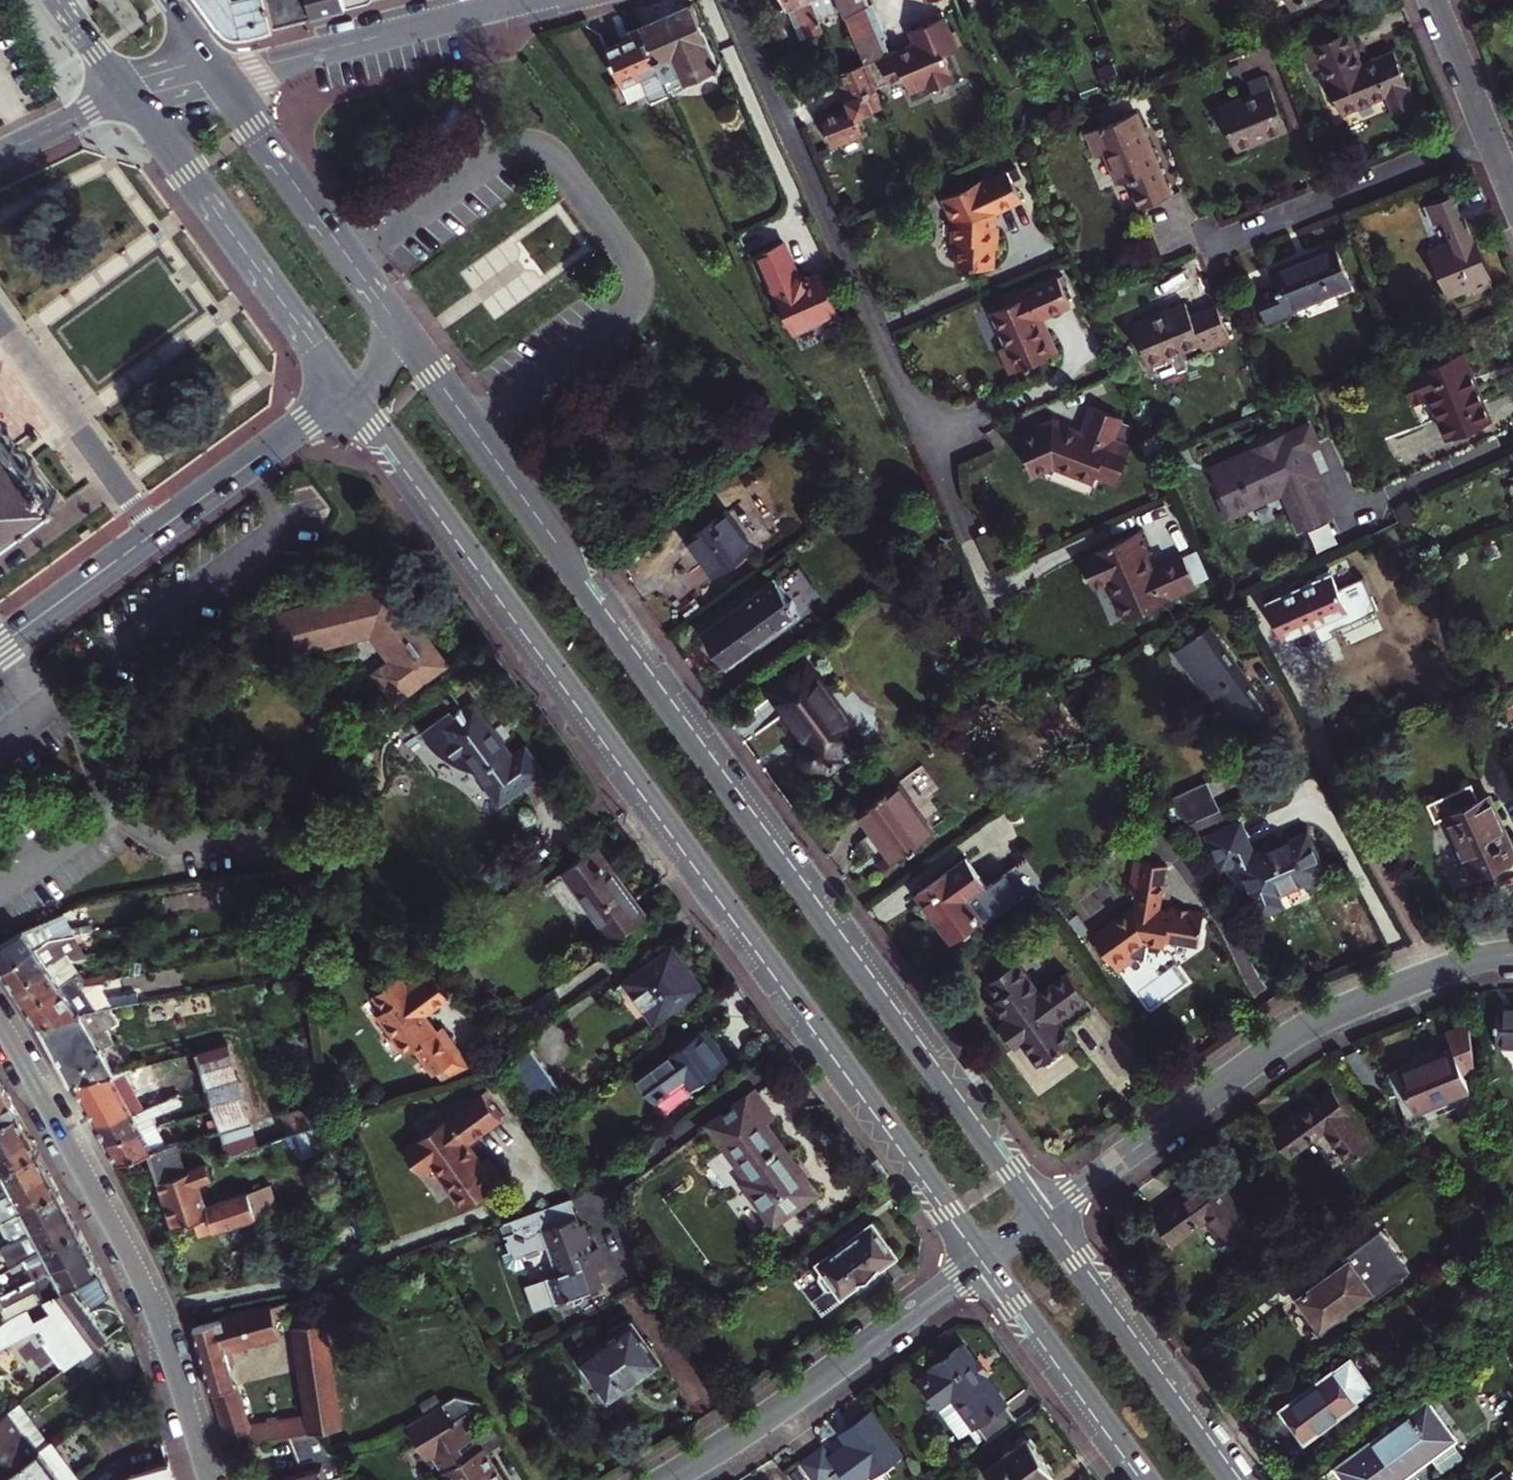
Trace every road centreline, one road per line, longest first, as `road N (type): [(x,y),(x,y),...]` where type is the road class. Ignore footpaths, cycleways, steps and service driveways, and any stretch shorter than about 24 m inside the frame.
road 1 (secondary): [(1041,1222),(576,583),(398,322)]
road 2 (secondary): [(348,392),(405,456),(989,1258)]
road 3 (residential): [(734,0),(964,530)]
road 4 (residential): [(1041,1222),(1315,1024),(1474,962),(1512,955)]
road 5 (residential): [(206,1479),(142,1288),(0,1028)]
road 6 (residential): [(666,1479),(989,1258)]
road 7 (secondary): [(128,94),(348,392)]
road 8 (tertiary): [(217,77),(527,0)]
road 9 (secondary): [(1230,1479),(1041,1222)]
road 10 (secondary): [(398,322),(217,77)]
road 11 (residential): [(1488,135),(1215,243)]
road 12 (secondary): [(989,1258),(1150,1479)]
road 13 (unclassified): [(153,534),(0,323)]
road 14 (tertiary): [(153,534),(348,392)]
road 15 (tertiary): [(0,648),(153,534)]
road 16 (residential): [(1434,0),(1488,135)]
road 17 (residential): [(0,154),(128,94)]

